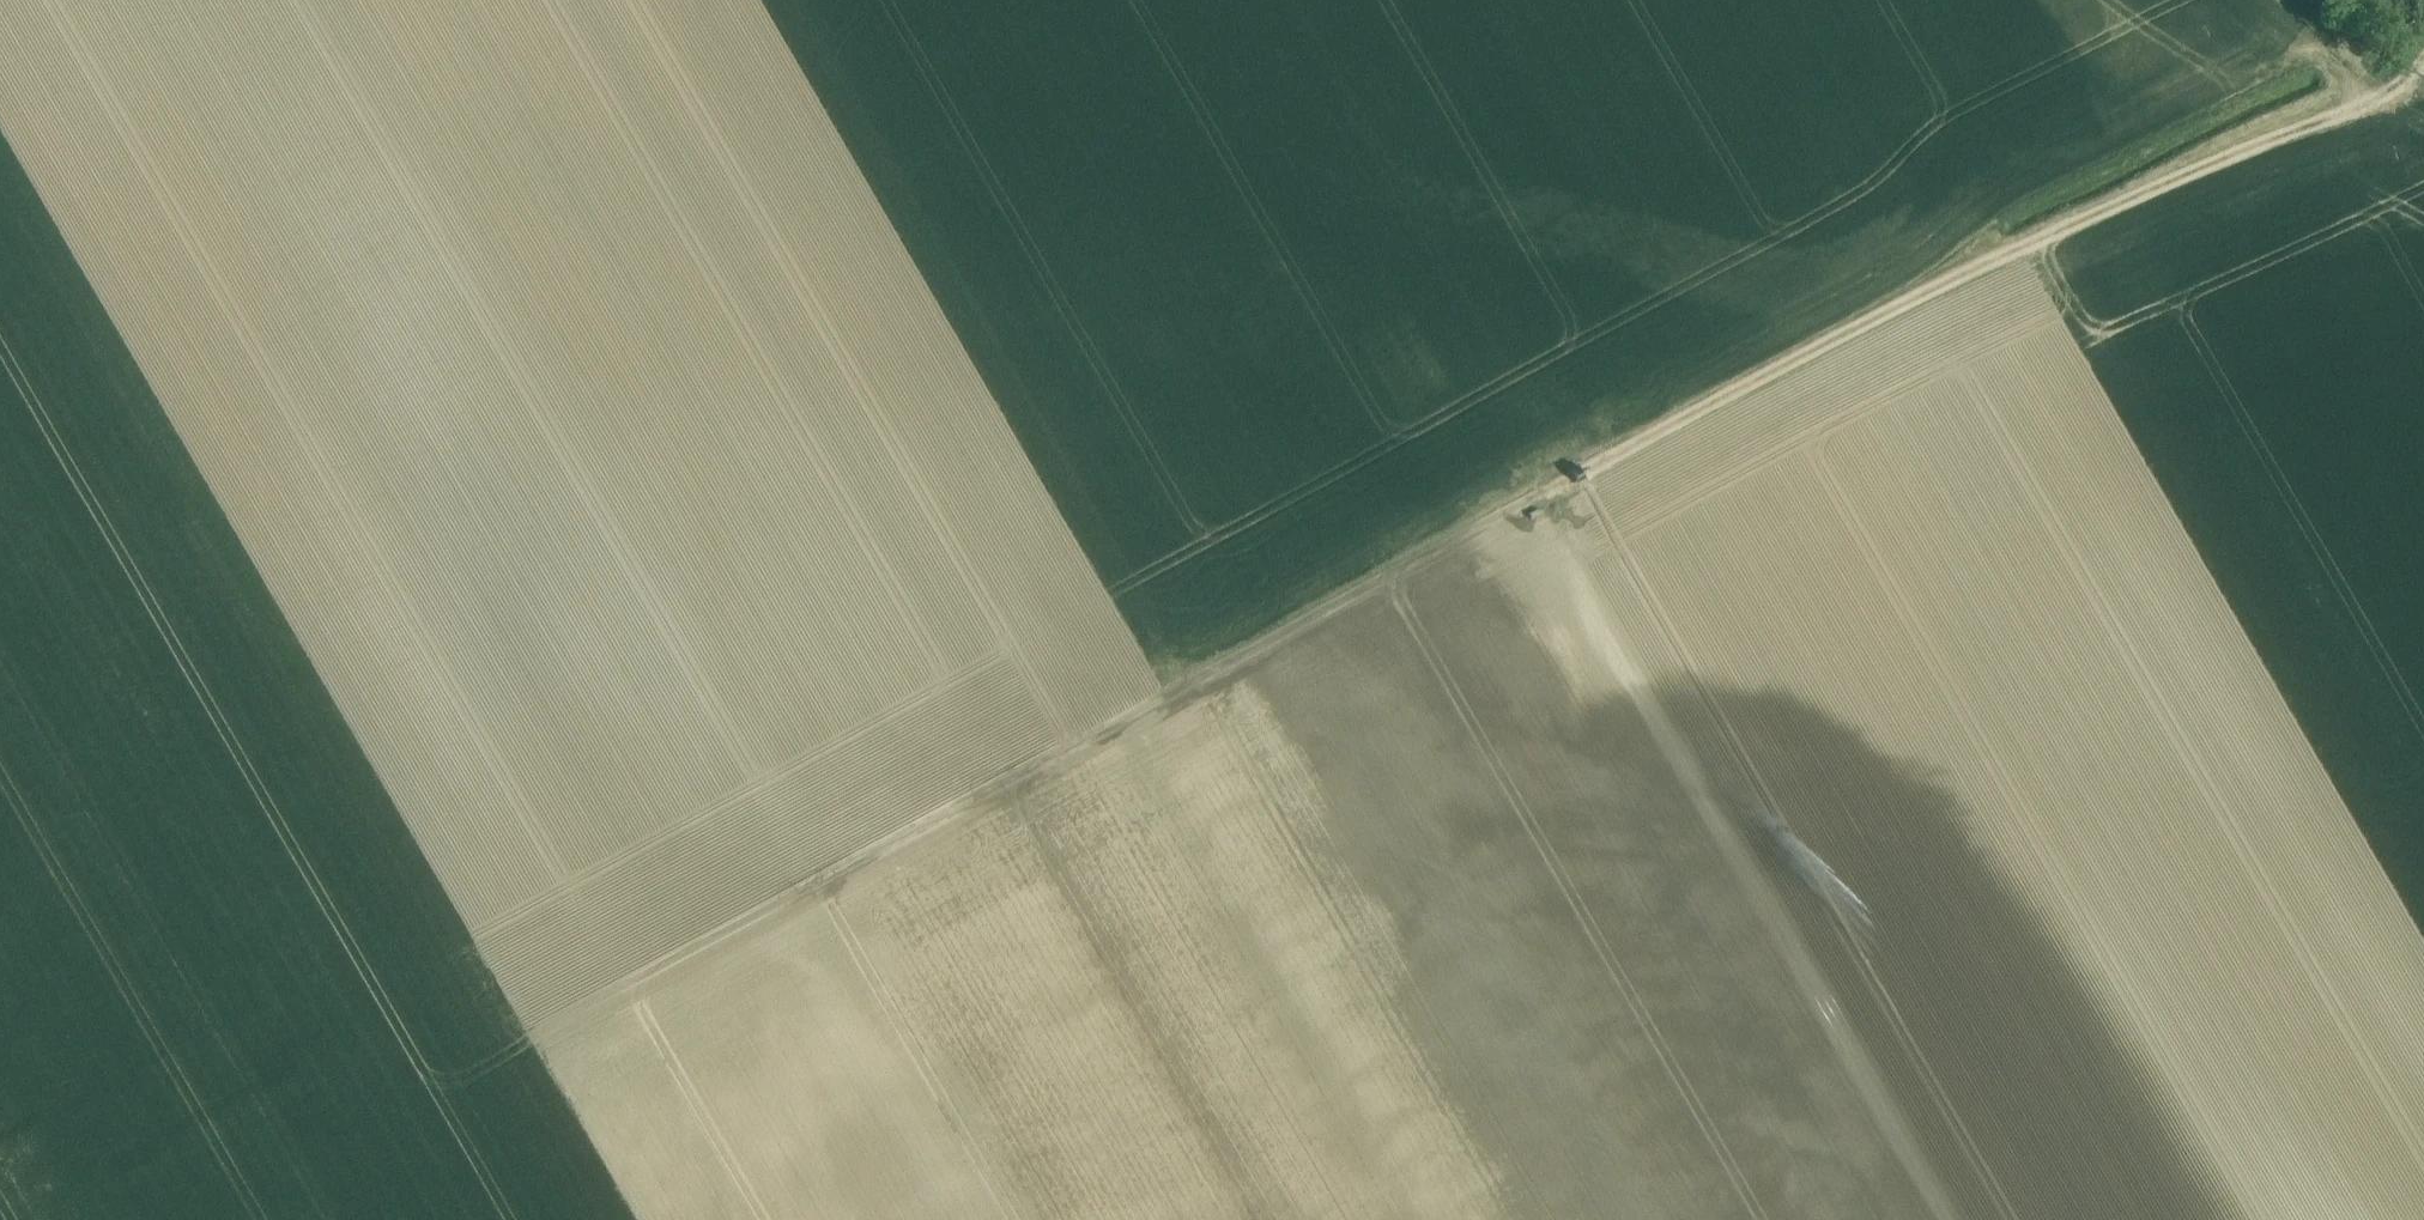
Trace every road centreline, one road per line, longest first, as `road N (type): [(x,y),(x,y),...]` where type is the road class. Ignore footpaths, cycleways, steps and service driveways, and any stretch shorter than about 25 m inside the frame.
road 1 (track): [(1576,476),(1979,267),(2257,147),(2396,98),(2423,69)]

